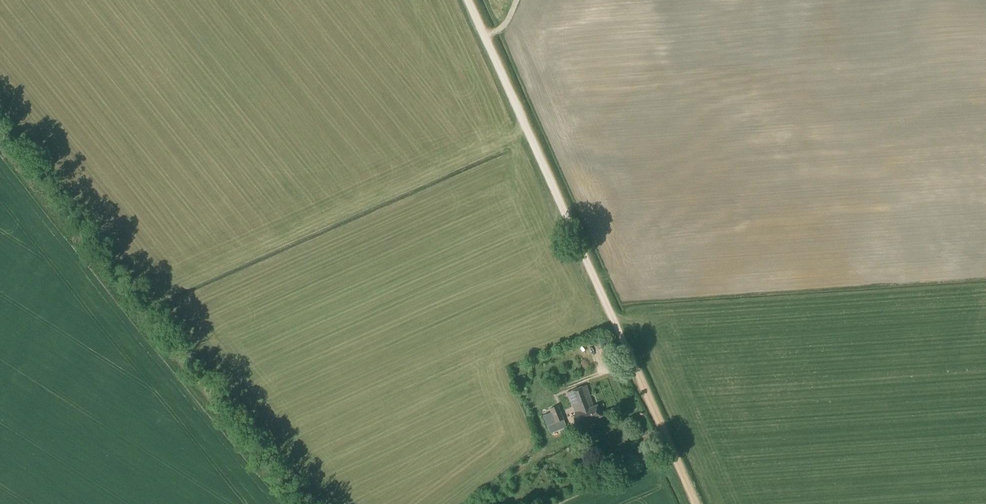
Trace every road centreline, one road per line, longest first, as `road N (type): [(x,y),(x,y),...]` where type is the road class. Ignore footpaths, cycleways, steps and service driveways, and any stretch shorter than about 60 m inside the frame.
road 1 (track): [(697,503),(469,0)]

